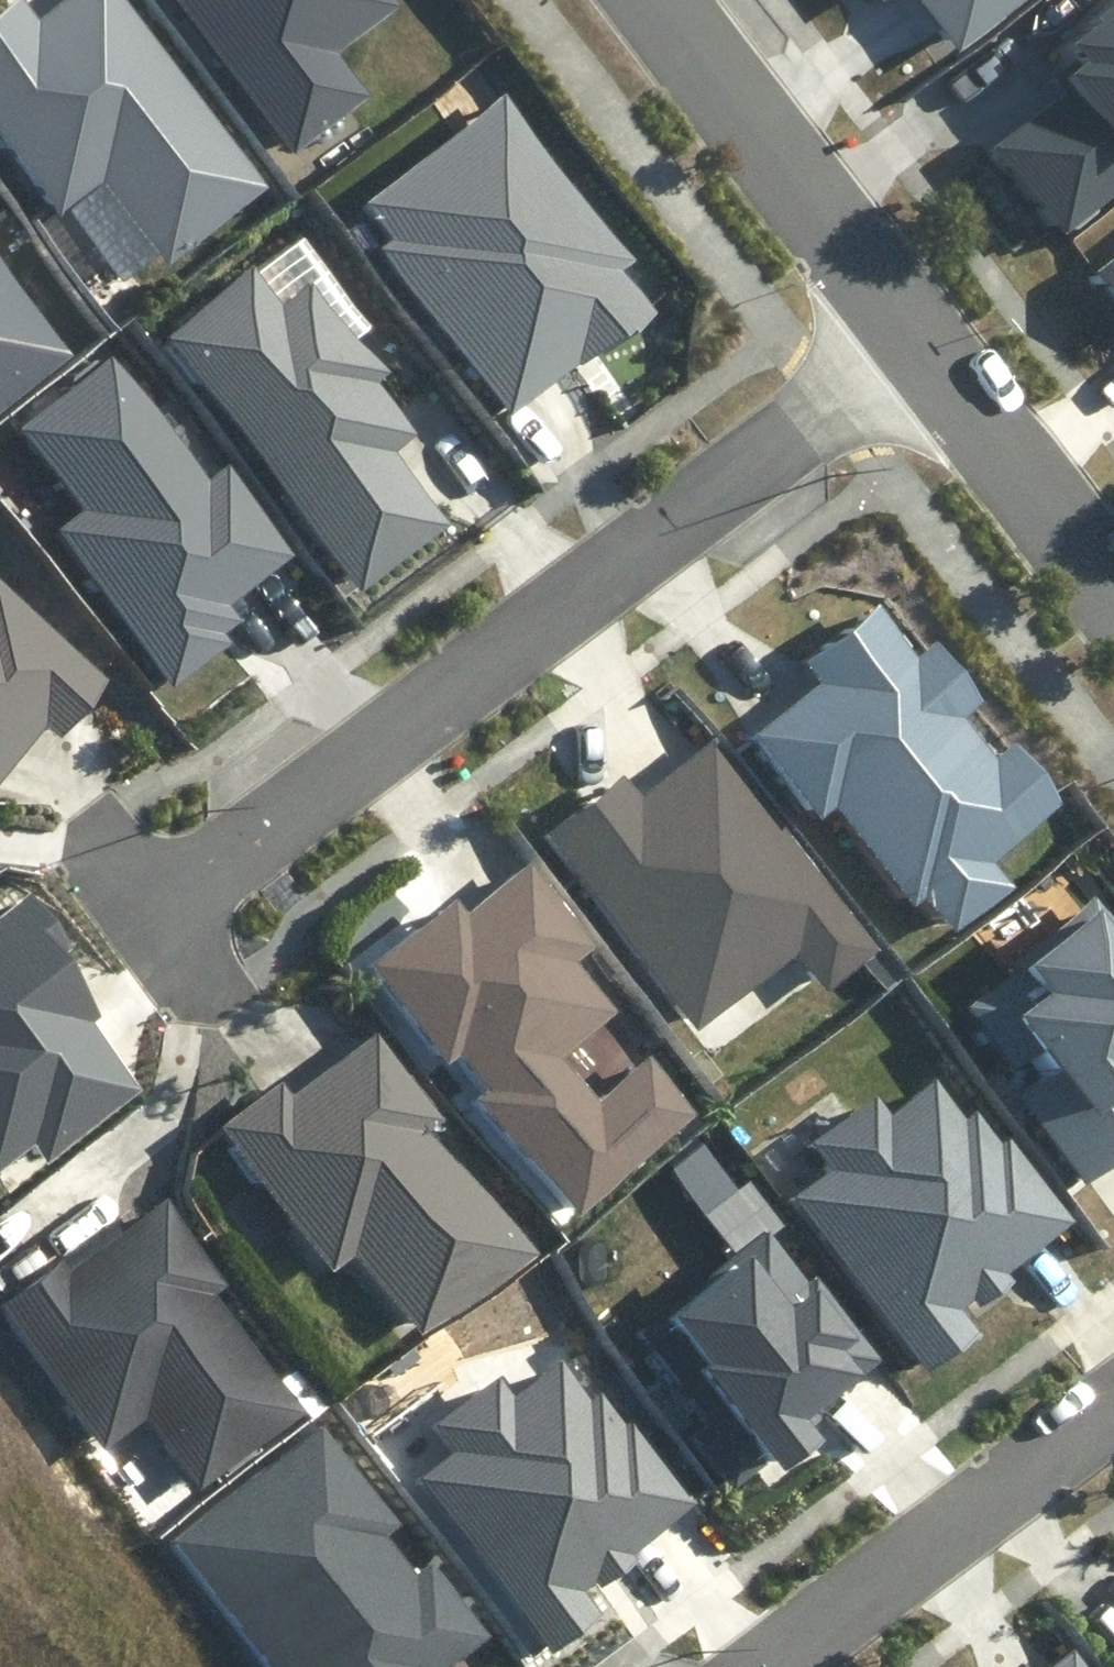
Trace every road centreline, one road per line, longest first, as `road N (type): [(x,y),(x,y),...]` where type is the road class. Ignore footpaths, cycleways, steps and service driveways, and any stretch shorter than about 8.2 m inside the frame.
road 1 (residential): [(154,898),(815,389),(902,338)]
road 2 (residential): [(758,1666),(1113,1403)]
road 3 (residential): [(902,338),(646,0)]
road 4 (residential): [(1113,605),(902,338)]
road 5 (residential): [(154,898),(229,996)]

